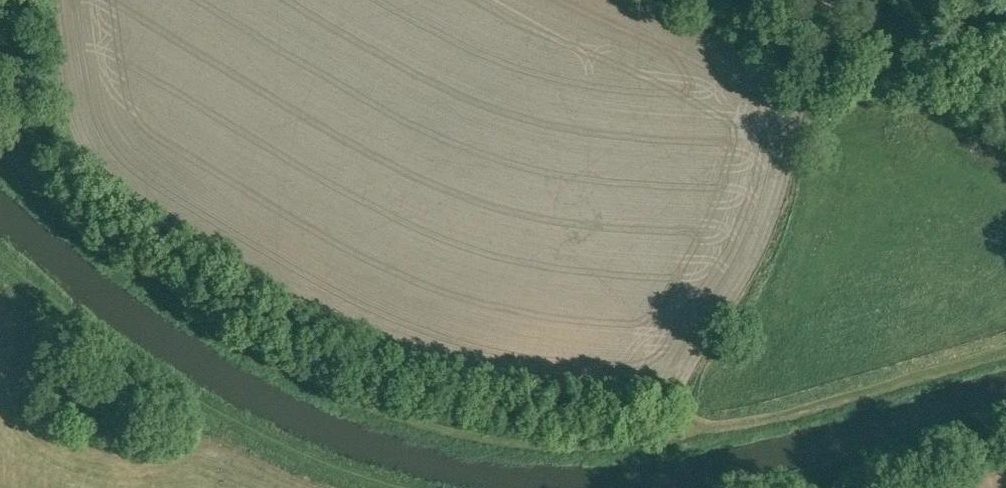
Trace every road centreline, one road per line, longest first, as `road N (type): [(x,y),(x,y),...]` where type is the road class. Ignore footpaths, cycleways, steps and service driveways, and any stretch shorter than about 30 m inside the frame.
road 1 (track): [(1005,330),(698,371),(769,275),(795,177),(800,105),(731,19),(693,0)]

